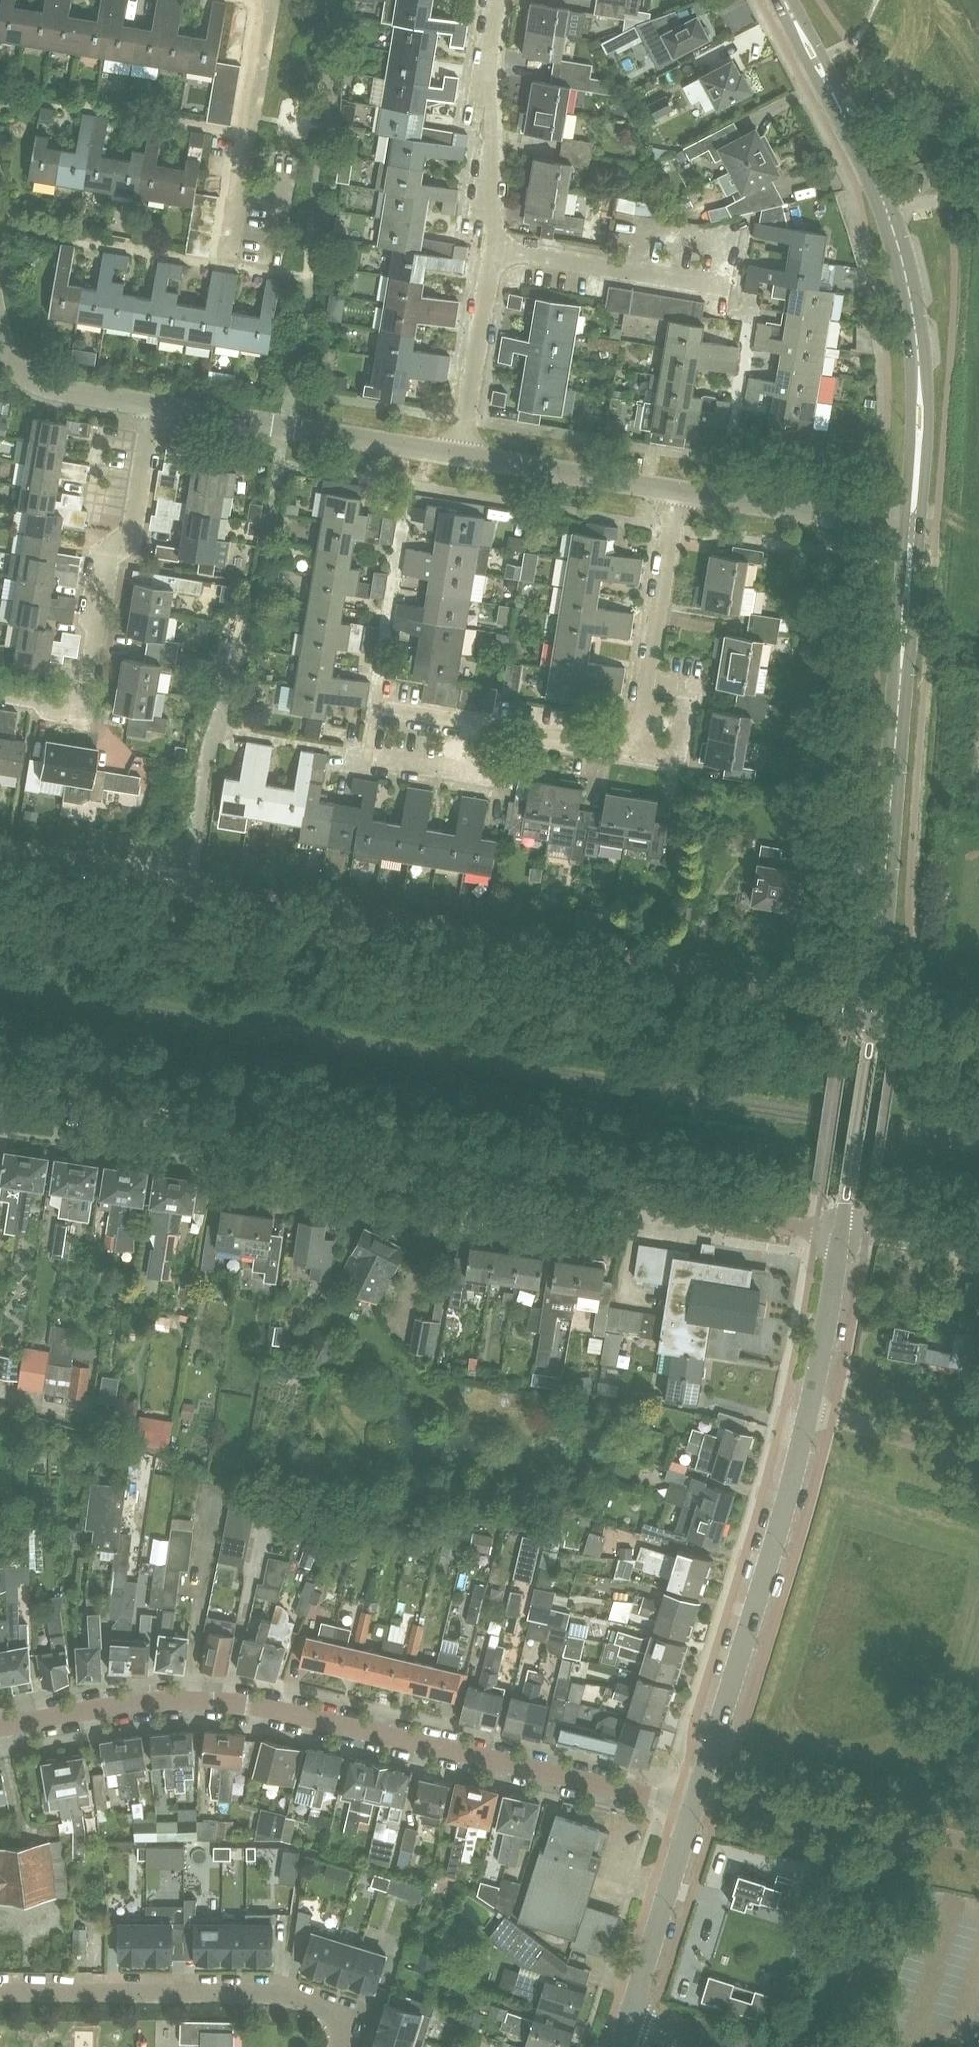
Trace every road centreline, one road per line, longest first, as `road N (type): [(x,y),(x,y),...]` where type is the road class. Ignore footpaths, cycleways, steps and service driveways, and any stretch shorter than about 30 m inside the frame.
road 1 (residential): [(851,1003),(0,859)]
road 2 (residential): [(841,1233),(756,1213),(0,1104)]
road 3 (residential): [(693,1806),(230,1704),(130,1705),(0,1728)]
road 4 (tertiary): [(693,1806),(787,1496),(841,1233)]
road 5 (tertiary): [(913,528),(919,363),(904,268),(872,170),(786,0)]
road 6 (tertiary): [(875,1006),(913,528)]
road 7 (residential): [(679,491),(638,755),(495,732)]
road 8 (residential): [(0,691),(79,703),(88,695),(106,558),(131,538),(151,405)]
road 9 (residential): [(339,2046),(344,2028),(327,2008),(276,1994),(0,1991)]
road 10 (residential): [(461,454),(151,405)]
road 11 (residential): [(229,257),(270,0)]
road 12 (residential): [(496,248),(491,108),(506,0)]
road 13 (residential): [(913,528),(679,491)]
road 14 (residential): [(728,286),(496,248)]
road 15 (tertiary): [(841,1233),(875,1006)]
road 16 (tertiary): [(628,2021),(693,1806)]
road 17 (residential): [(679,491),(461,454)]
road 18 (residential): [(461,454),(496,248)]
road 19 (residential): [(151,405),(30,380),(0,335)]
road 20 (residential): [(495,732),(488,775),(383,758)]
road 21 (residential): [(495,732),(389,716),(383,758)]

